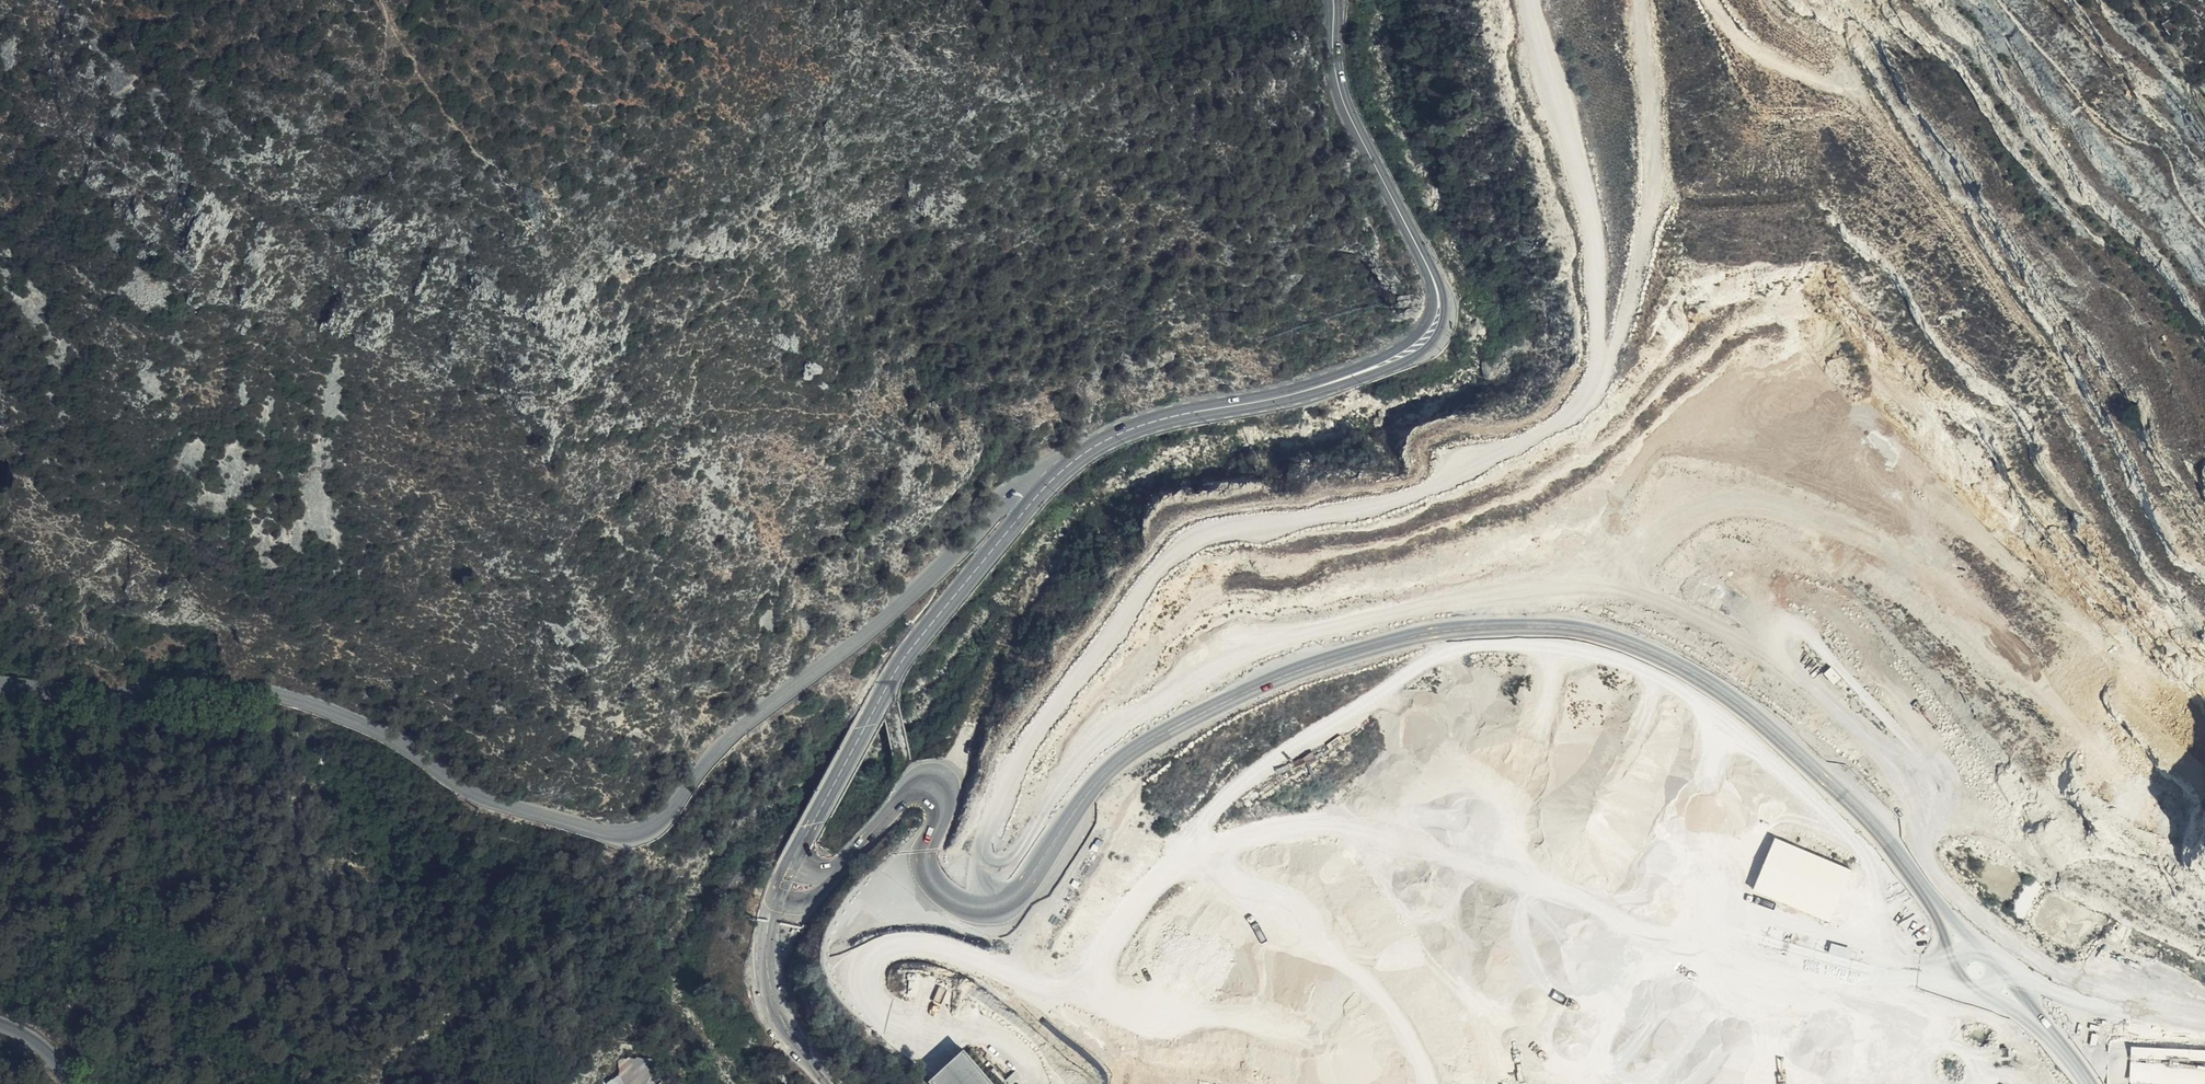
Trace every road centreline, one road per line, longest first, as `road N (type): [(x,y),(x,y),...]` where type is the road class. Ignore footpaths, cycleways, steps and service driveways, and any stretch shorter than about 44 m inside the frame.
road 1 (tertiary): [(0,682),(233,684),(316,706),(471,793),(606,834),(634,834),(673,808),(725,740),(905,599),(1003,496),(1031,501)]
road 2 (tertiary): [(1334,0),(1346,100),(1432,276),(1439,304),(1432,329),(1412,349),(1347,377),(1120,434),(1031,501)]
road 3 (tertiary): [(1031,501),(911,649),(803,841),(770,918),(775,998),(792,1038),(832,1083)]
road 4 (track): [(384,0),(445,111),(530,199)]

